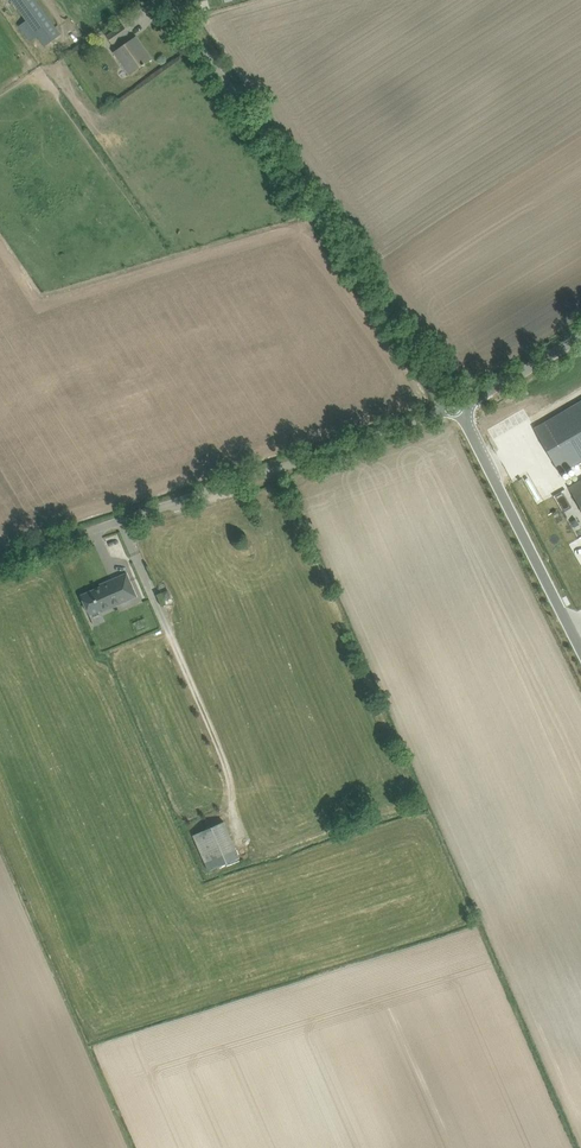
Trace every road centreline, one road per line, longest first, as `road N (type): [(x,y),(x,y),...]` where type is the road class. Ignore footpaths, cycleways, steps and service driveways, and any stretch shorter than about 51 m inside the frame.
road 1 (unclassified): [(452,408),(393,340),(157,0)]
road 2 (unclassified): [(0,561),(452,408)]
road 3 (unclassified): [(580,659),(452,408)]
road 4 (unclassified): [(452,408),(580,330)]

